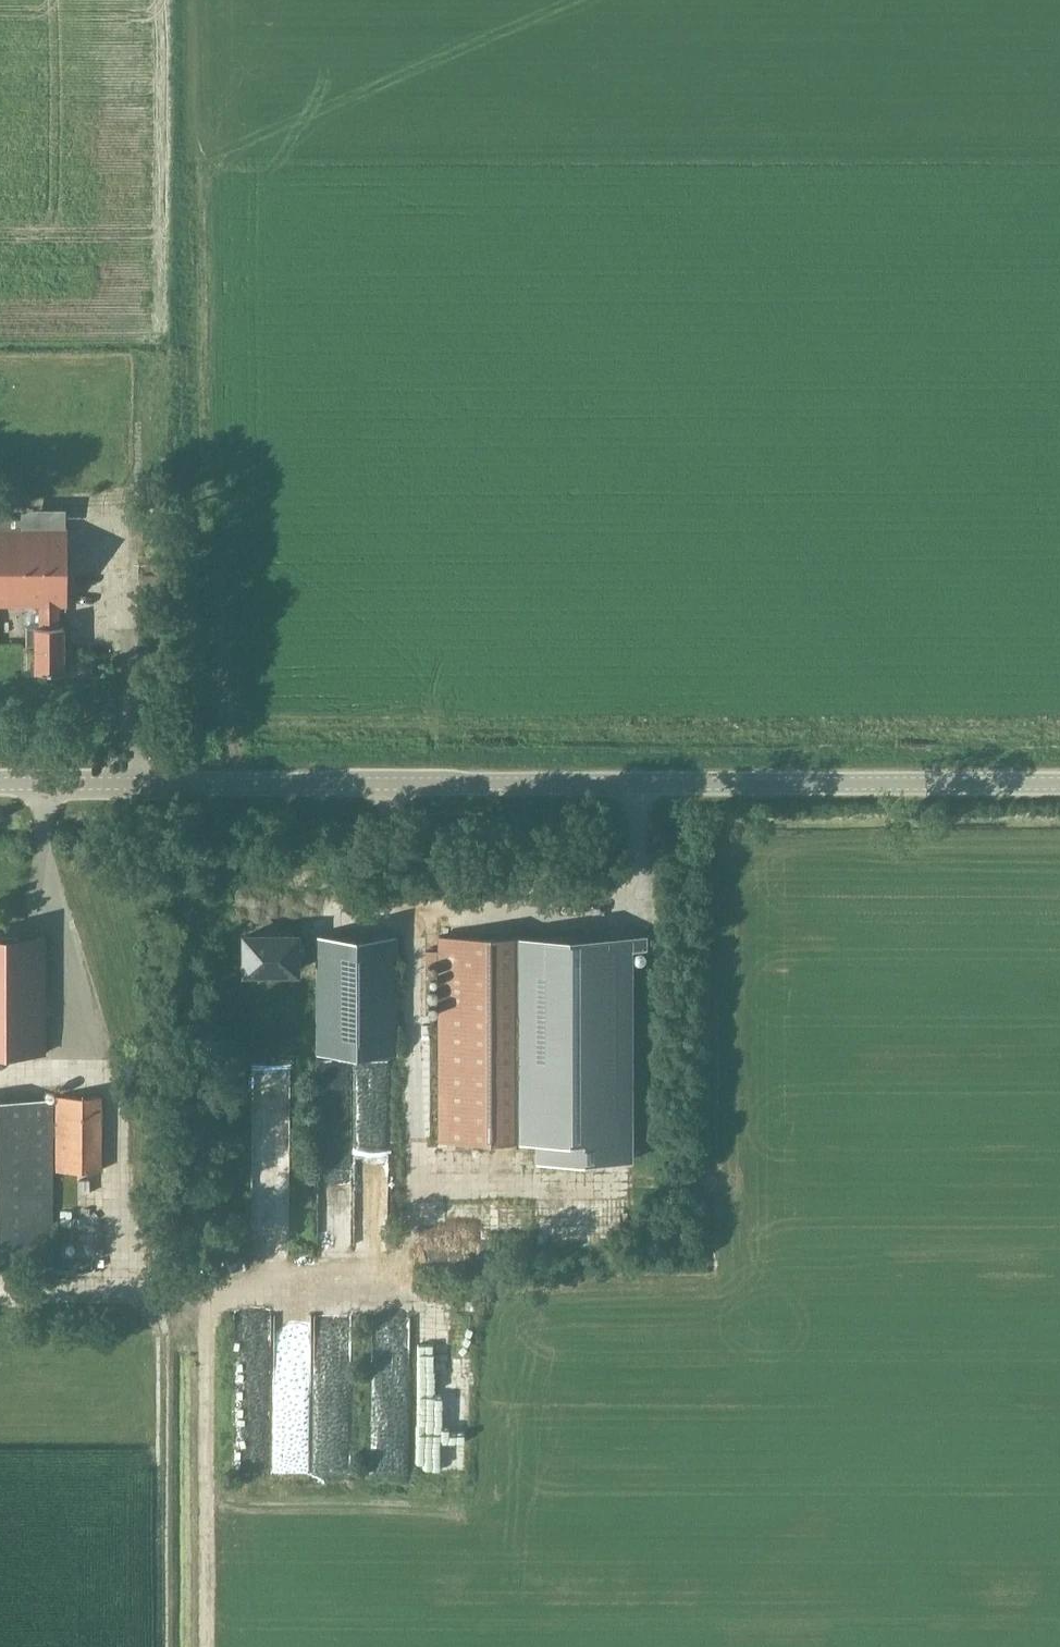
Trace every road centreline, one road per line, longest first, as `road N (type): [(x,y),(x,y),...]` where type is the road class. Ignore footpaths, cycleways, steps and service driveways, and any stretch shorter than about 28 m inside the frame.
road 1 (unclassified): [(0,783),(1059,784)]

